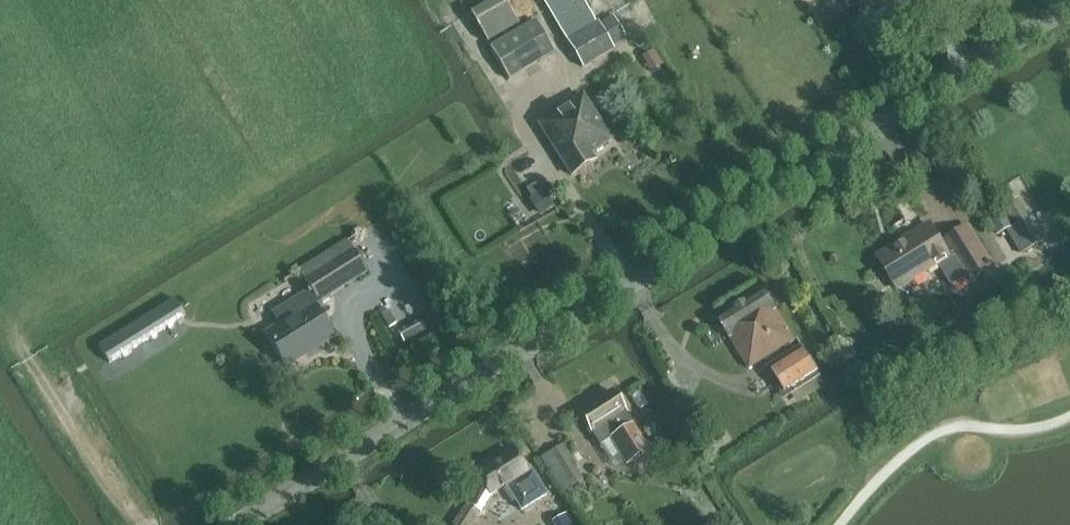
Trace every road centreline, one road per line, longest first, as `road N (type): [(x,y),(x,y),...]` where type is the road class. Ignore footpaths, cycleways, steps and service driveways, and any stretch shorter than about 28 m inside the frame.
road 1 (tertiary): [(231,524),(1069,7)]
road 2 (track): [(14,327),(77,438),(145,524)]

